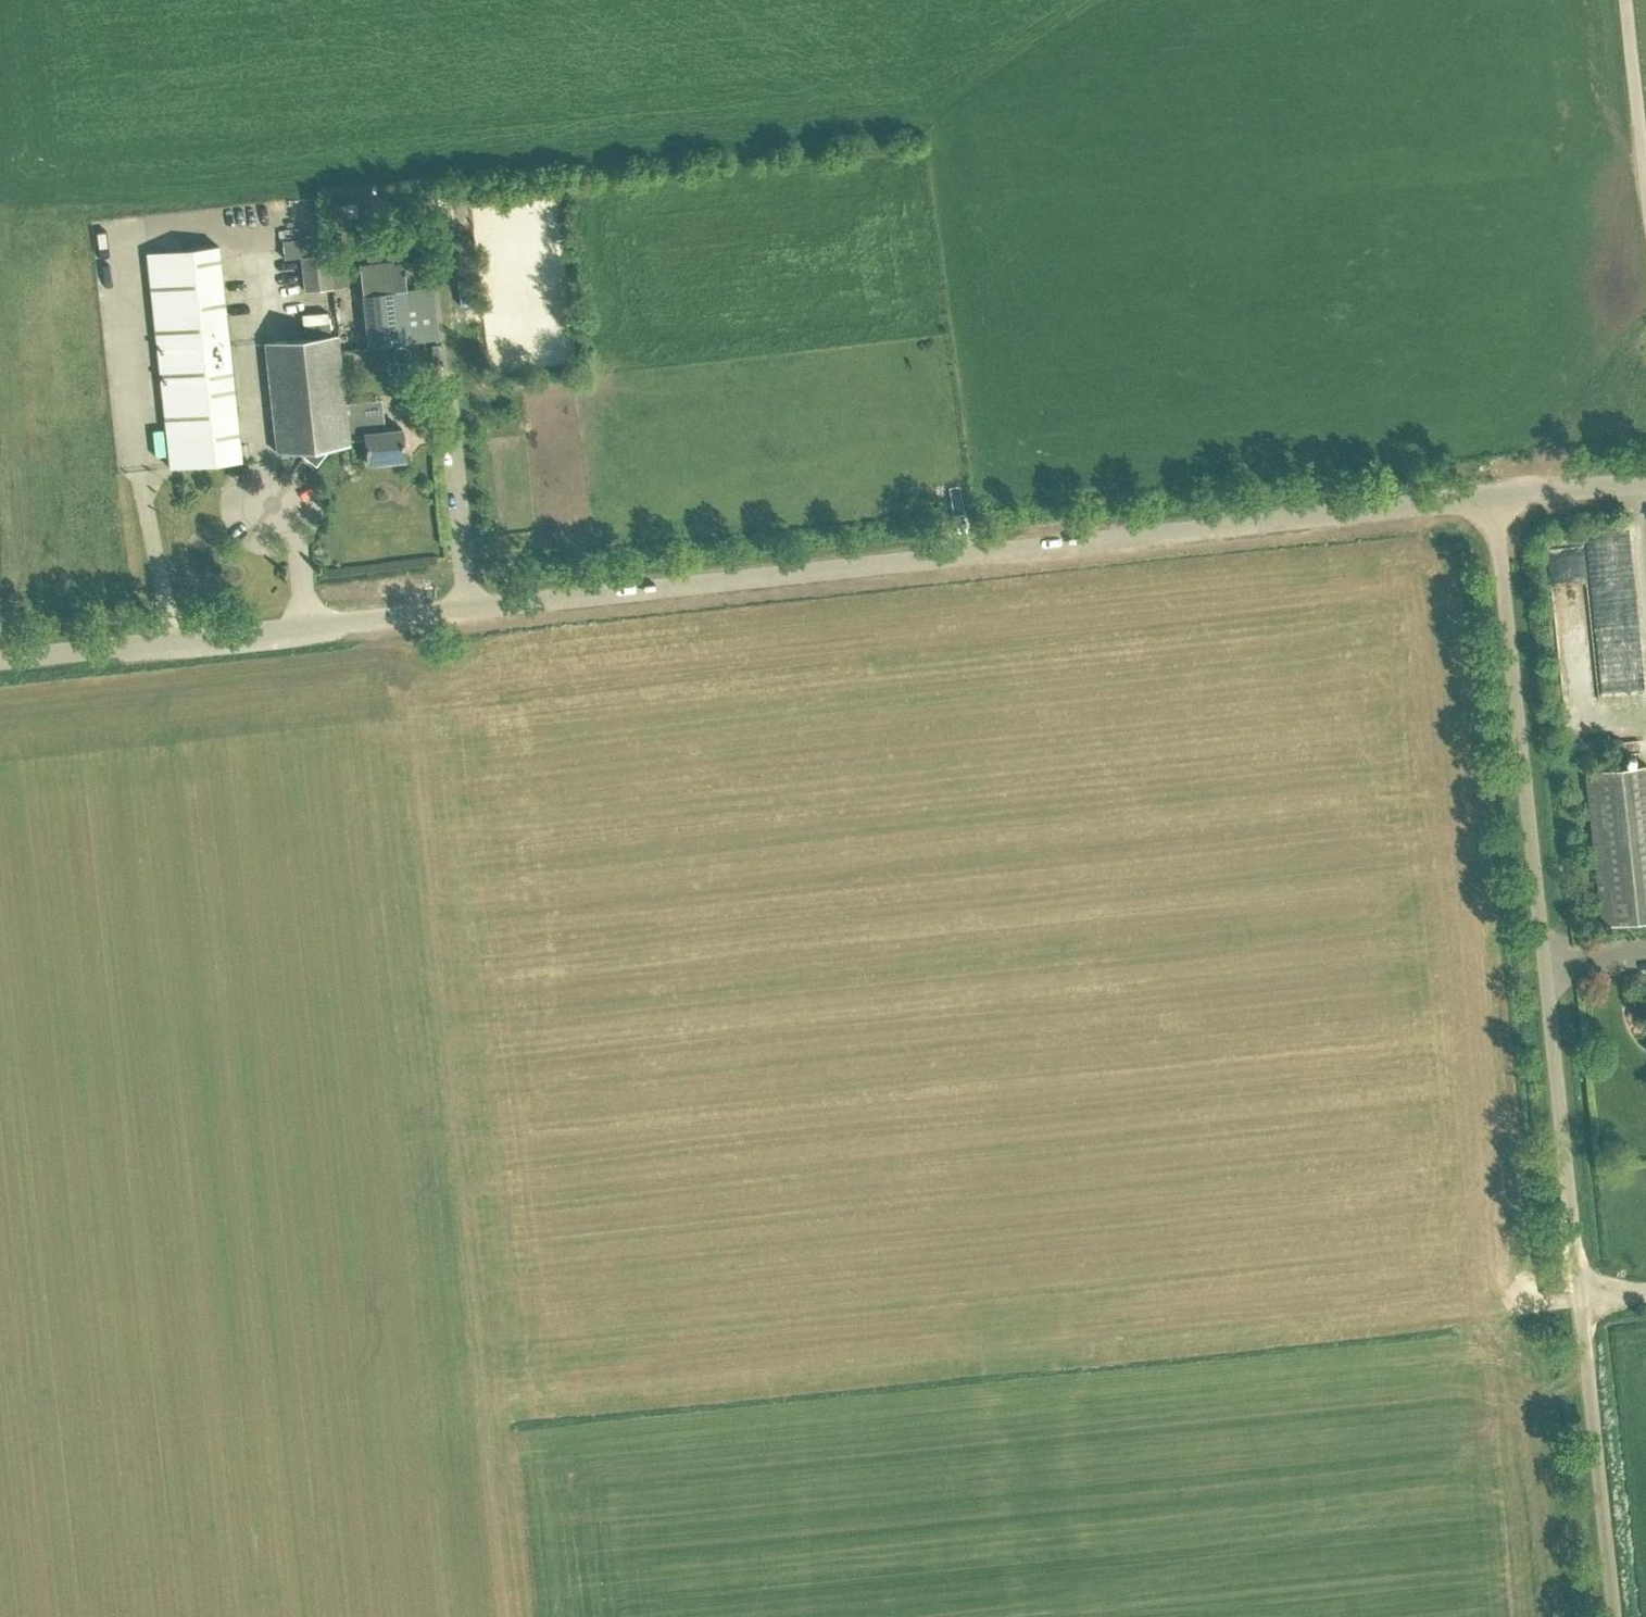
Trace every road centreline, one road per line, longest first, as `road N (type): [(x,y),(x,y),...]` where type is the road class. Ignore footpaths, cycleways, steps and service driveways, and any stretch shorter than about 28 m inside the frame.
road 1 (unclassified): [(0,656),(1493,496)]
road 2 (unclassified): [(1615,1616),(1493,496)]
road 3 (track): [(1645,176),(1627,0)]
road 4 (unclassified): [(1493,496),(1645,481)]

